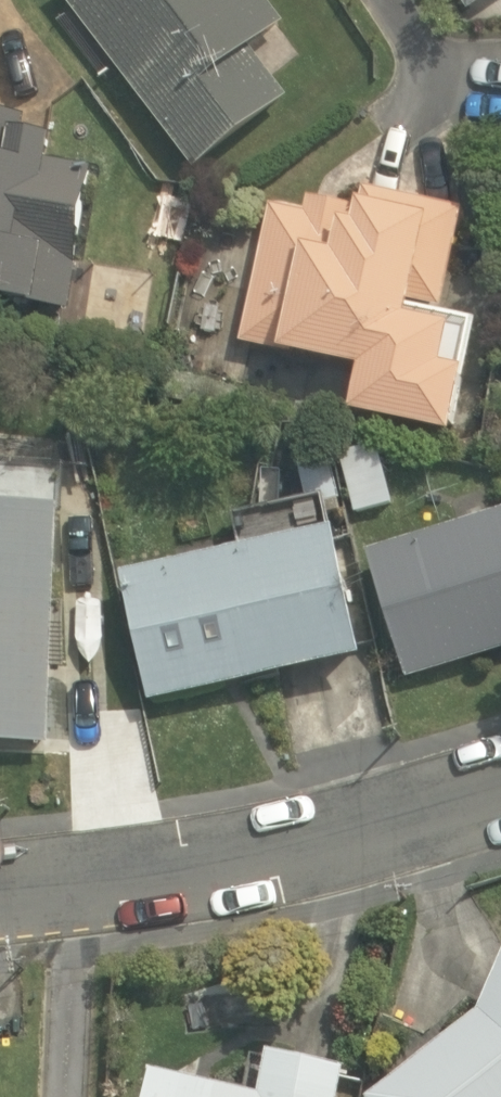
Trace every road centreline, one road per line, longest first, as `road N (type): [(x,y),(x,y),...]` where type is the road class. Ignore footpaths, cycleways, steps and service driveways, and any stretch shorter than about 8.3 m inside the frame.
road 1 (residential): [(500,773),(0,883)]

